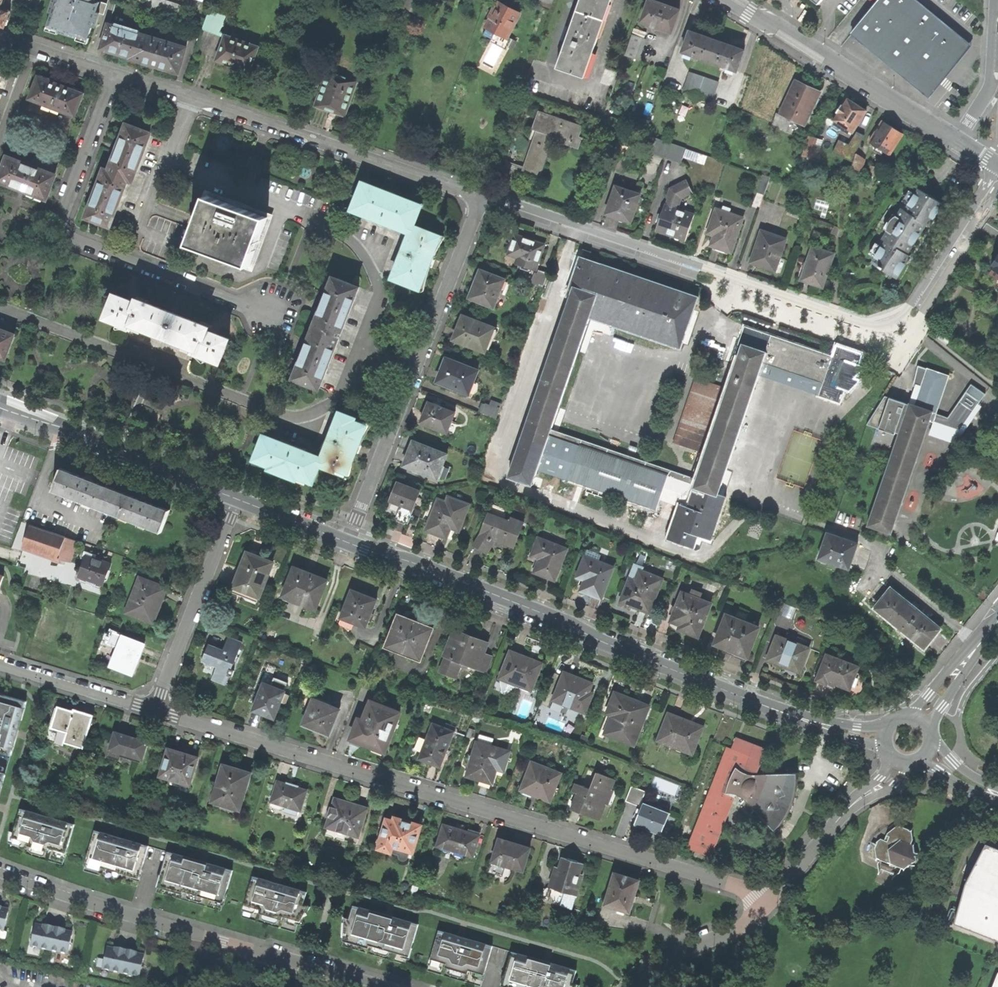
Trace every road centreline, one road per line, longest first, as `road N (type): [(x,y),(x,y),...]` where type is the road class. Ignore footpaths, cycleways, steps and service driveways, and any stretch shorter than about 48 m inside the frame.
road 1 (residential): [(770,898),(156,713)]
road 2 (residential): [(482,198),(893,331),(912,316),(997,182)]
road 3 (tertiary): [(807,721),(348,542)]
road 4 (residential): [(116,75),(61,216),(63,231),(288,321)]
road 5 (residential): [(384,986),(0,872)]
road 6 (residential): [(482,198),(116,75)]
road 7 (residential): [(482,198),(348,542)]
road 8 (residential): [(732,0),(955,140)]
road 9 (tertiary): [(235,498),(0,407)]
road 10 (residential): [(235,498),(156,713)]
road 11 (residential): [(156,713),(0,666)]
road 12 (residential): [(770,898),(722,934),(681,948),(636,986)]
road 13 (residential): [(996,0),(991,86),(955,140)]
road 14 (residential): [(858,799),(770,898)]
road 15 (residential): [(116,75),(0,37)]
road 16 (tertiary): [(348,542),(235,498)]

